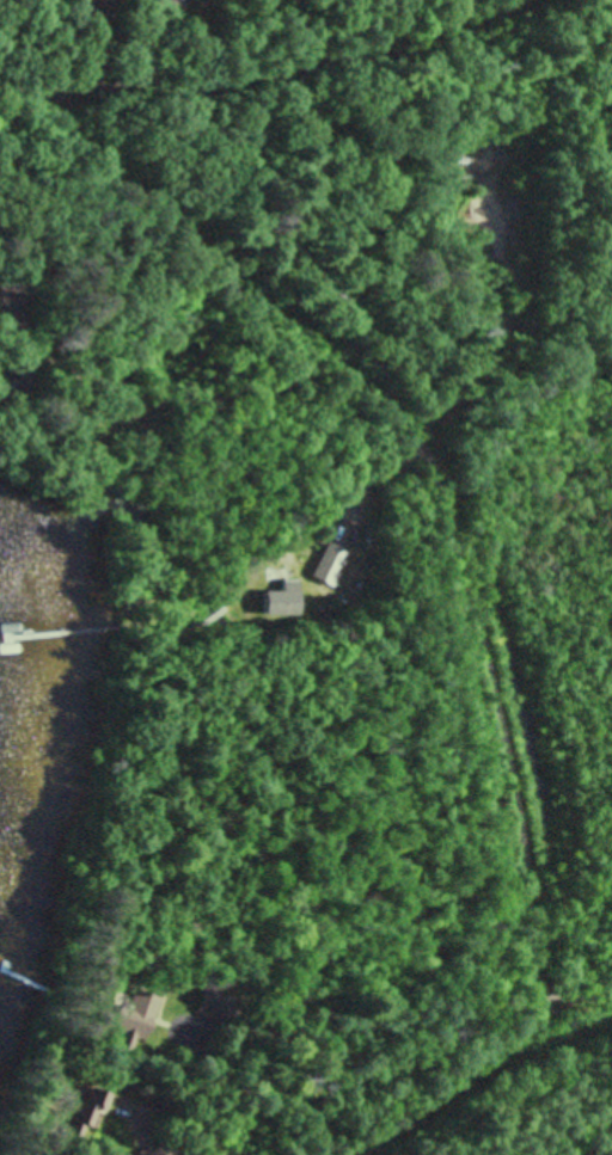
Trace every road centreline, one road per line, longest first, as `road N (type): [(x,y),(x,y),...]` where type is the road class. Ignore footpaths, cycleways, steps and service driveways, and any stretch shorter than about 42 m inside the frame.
road 1 (residential): [(599,878),(482,365),(311,265),(131,205),(0,98)]
road 2 (residential): [(143,371),(178,423),(214,571),(214,696),(189,890),(140,983),(102,1098),(52,1154)]

